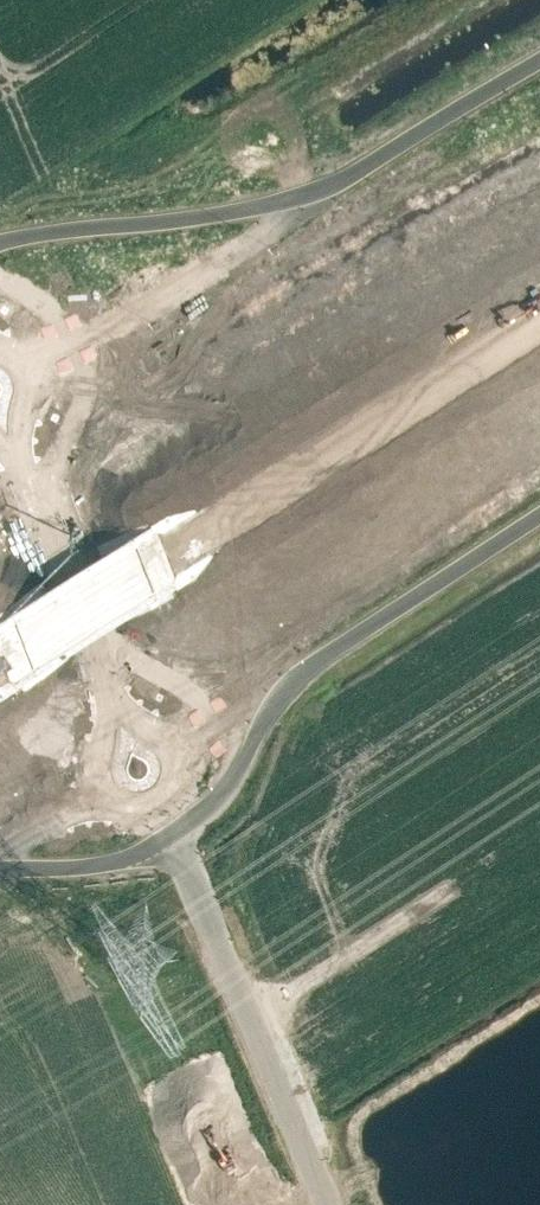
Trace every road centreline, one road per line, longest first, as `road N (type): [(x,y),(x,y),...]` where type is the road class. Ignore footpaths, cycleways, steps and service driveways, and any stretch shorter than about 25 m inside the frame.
road 1 (trunk): [(0,640),(539,299)]
road 2 (trunk): [(539,59),(173,290),(18,362)]
road 3 (trunk): [(173,753),(539,514)]
road 4 (unclassified): [(325,1204),(197,902)]
road 5 (unclassified): [(17,462),(111,703)]
road 6 (trunk): [(0,855),(106,796)]

